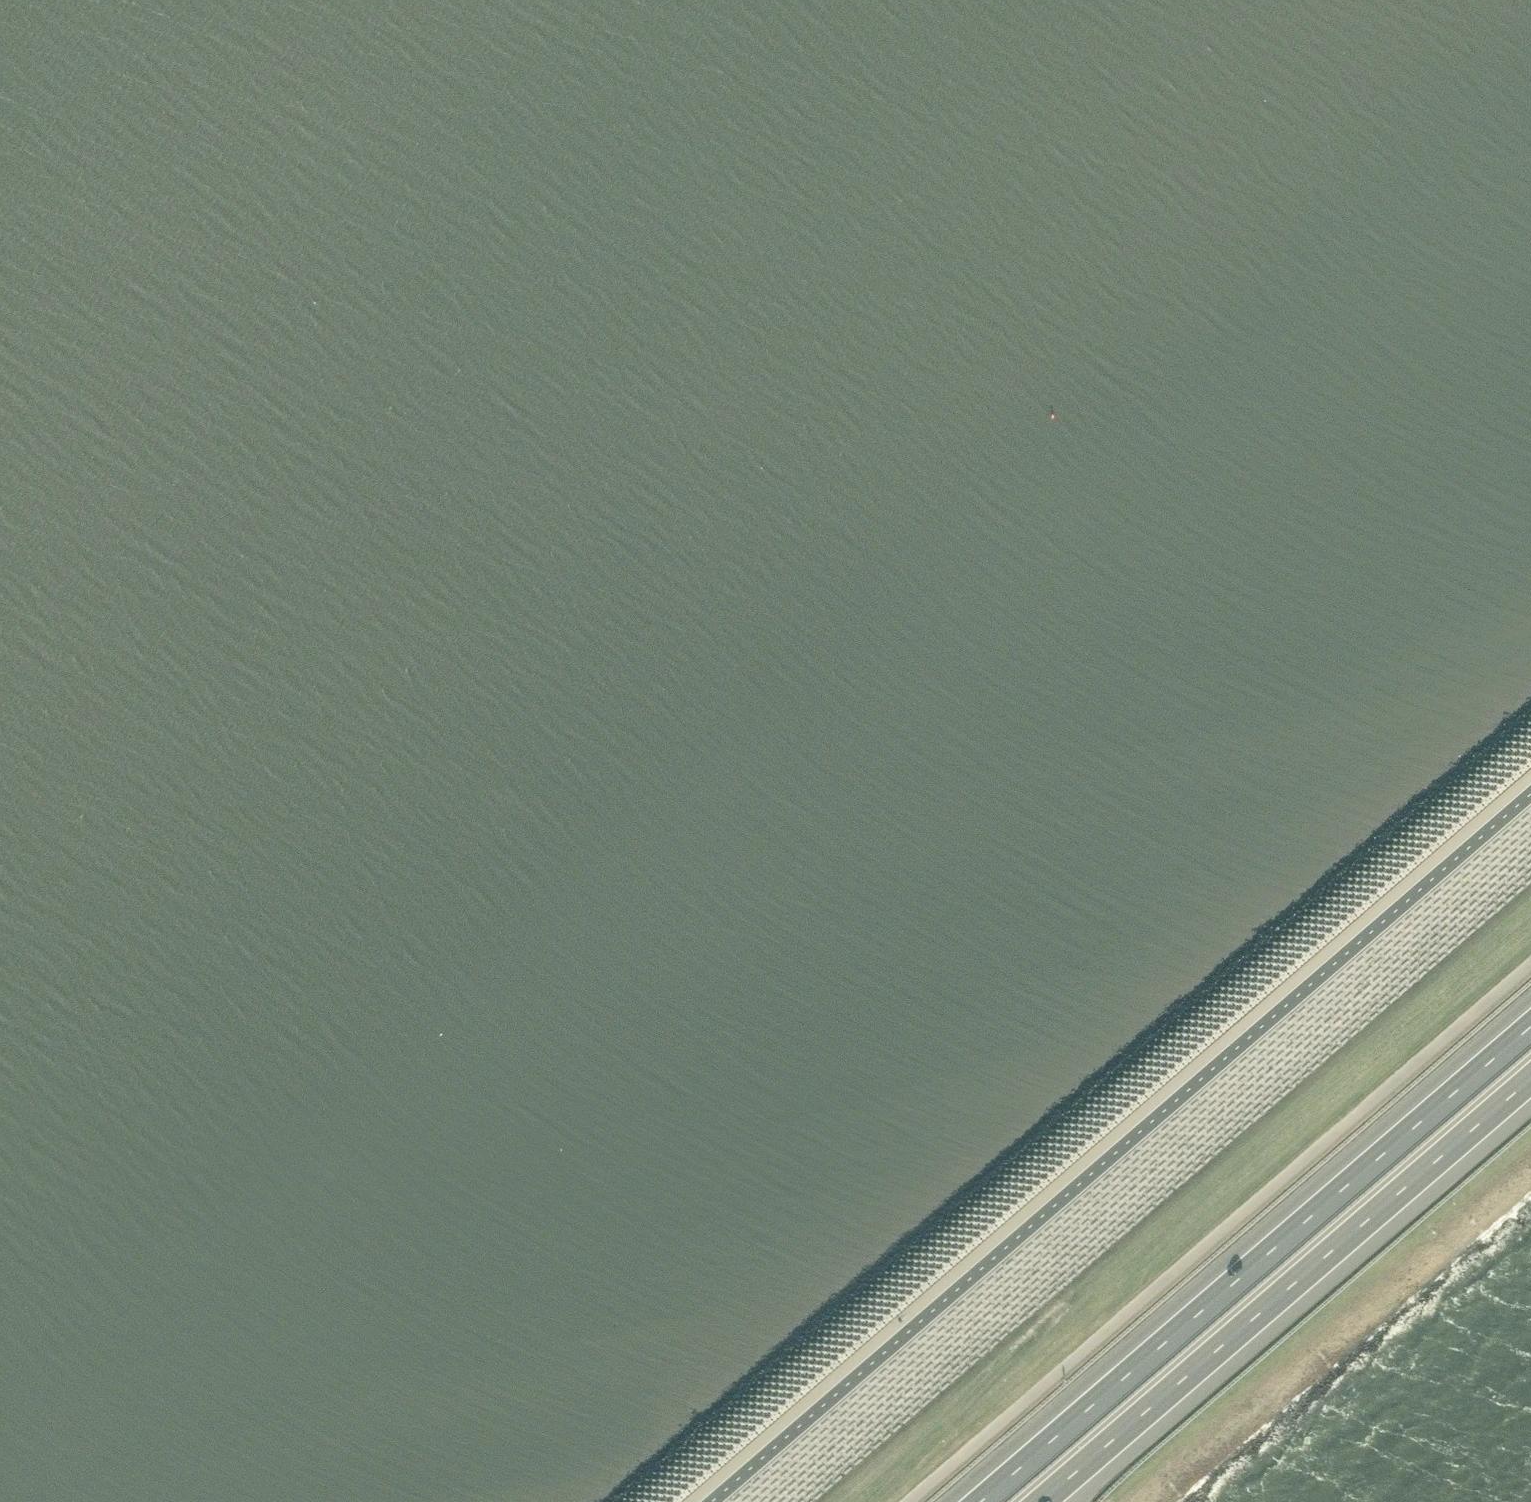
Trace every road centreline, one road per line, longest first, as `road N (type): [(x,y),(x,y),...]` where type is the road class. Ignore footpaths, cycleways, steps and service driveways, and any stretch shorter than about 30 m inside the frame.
road 1 (motorway): [(1530,1028),(982,1501)]
road 2 (motorway): [(1044,1501),(1530,1082)]

